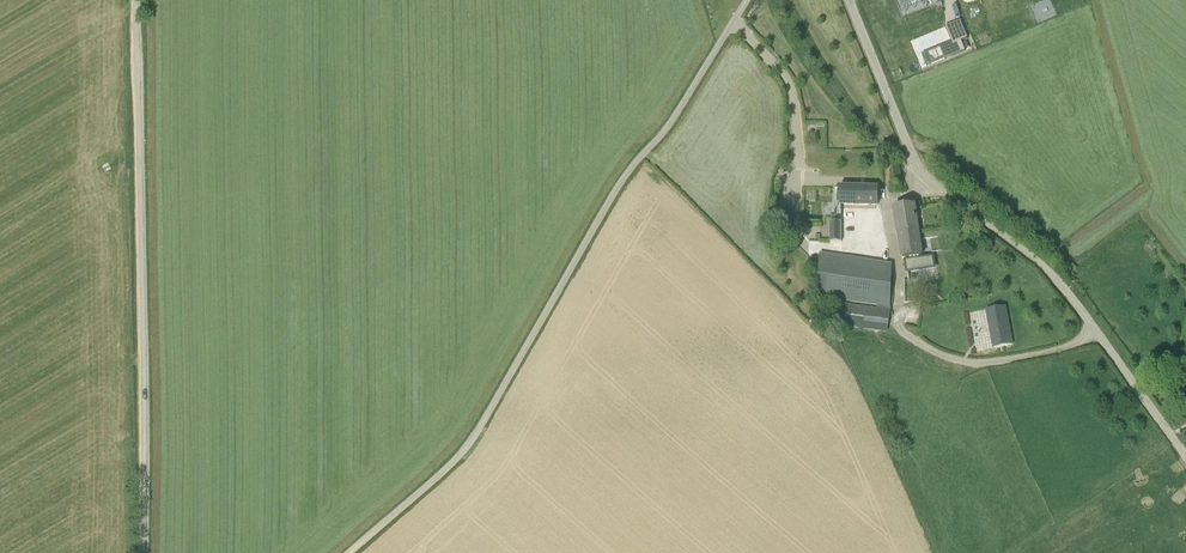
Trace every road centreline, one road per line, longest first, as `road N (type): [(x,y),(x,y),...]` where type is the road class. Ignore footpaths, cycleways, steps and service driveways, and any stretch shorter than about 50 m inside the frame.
road 1 (unclassified): [(349,552),(477,433),(619,185),(676,114),(747,0)]
road 2 (unclassified): [(1185,455),(1056,279),(922,170),(849,0)]
road 3 (unclassified): [(141,552),(136,0)]

